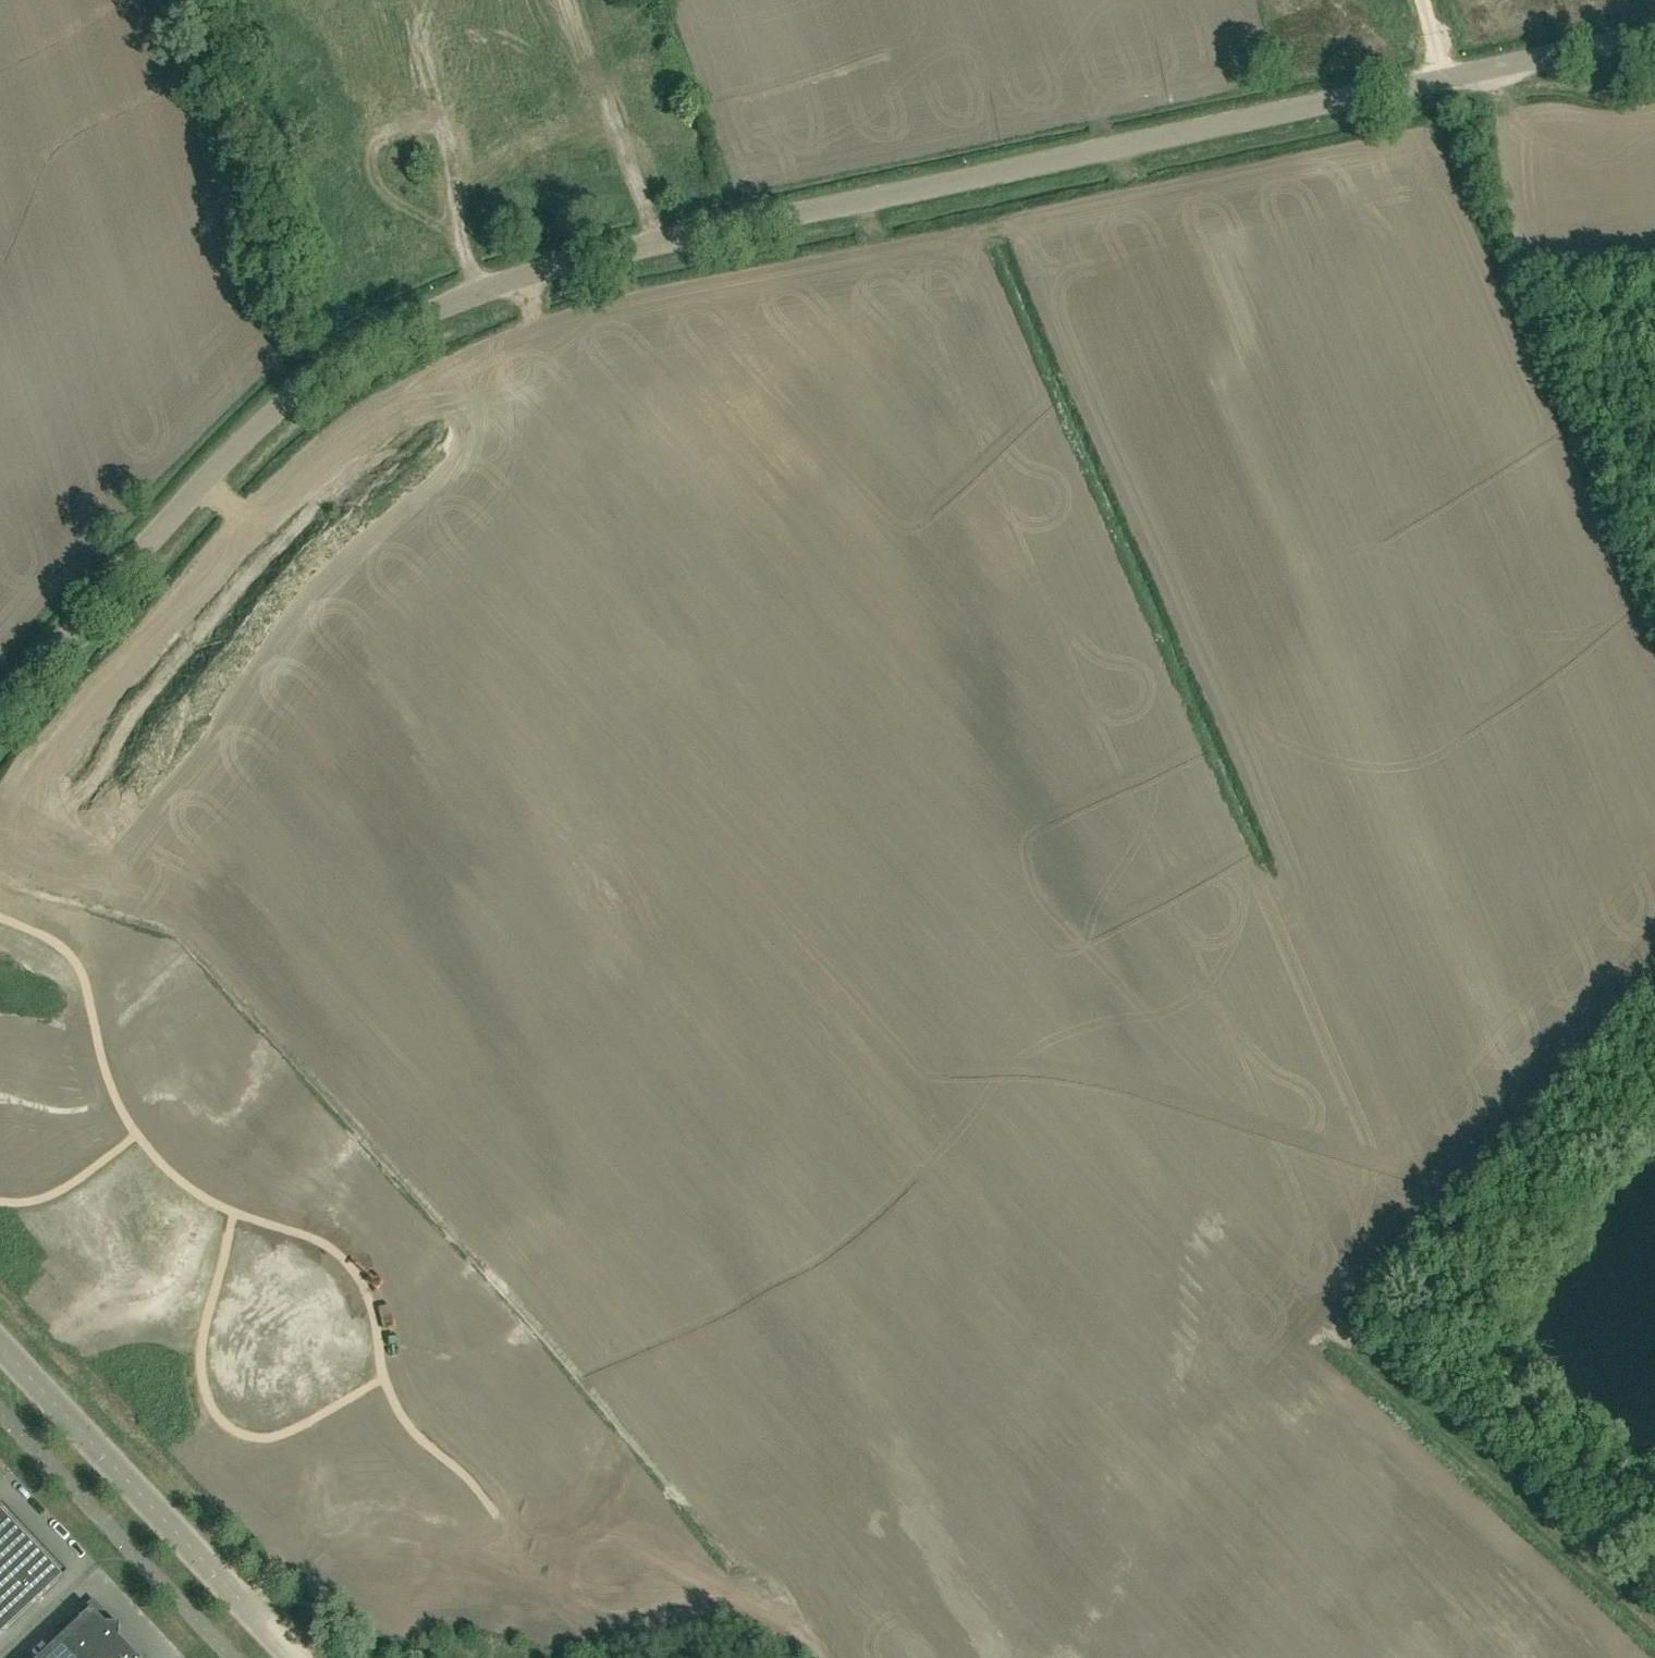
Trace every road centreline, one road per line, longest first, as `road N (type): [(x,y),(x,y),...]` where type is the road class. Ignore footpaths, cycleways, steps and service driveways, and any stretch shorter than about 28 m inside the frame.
road 1 (unclassified): [(0,703),(225,451),(301,382),(469,294),(568,259),(1654,28)]
road 2 (unclassified): [(292,1657),(0,1349)]

